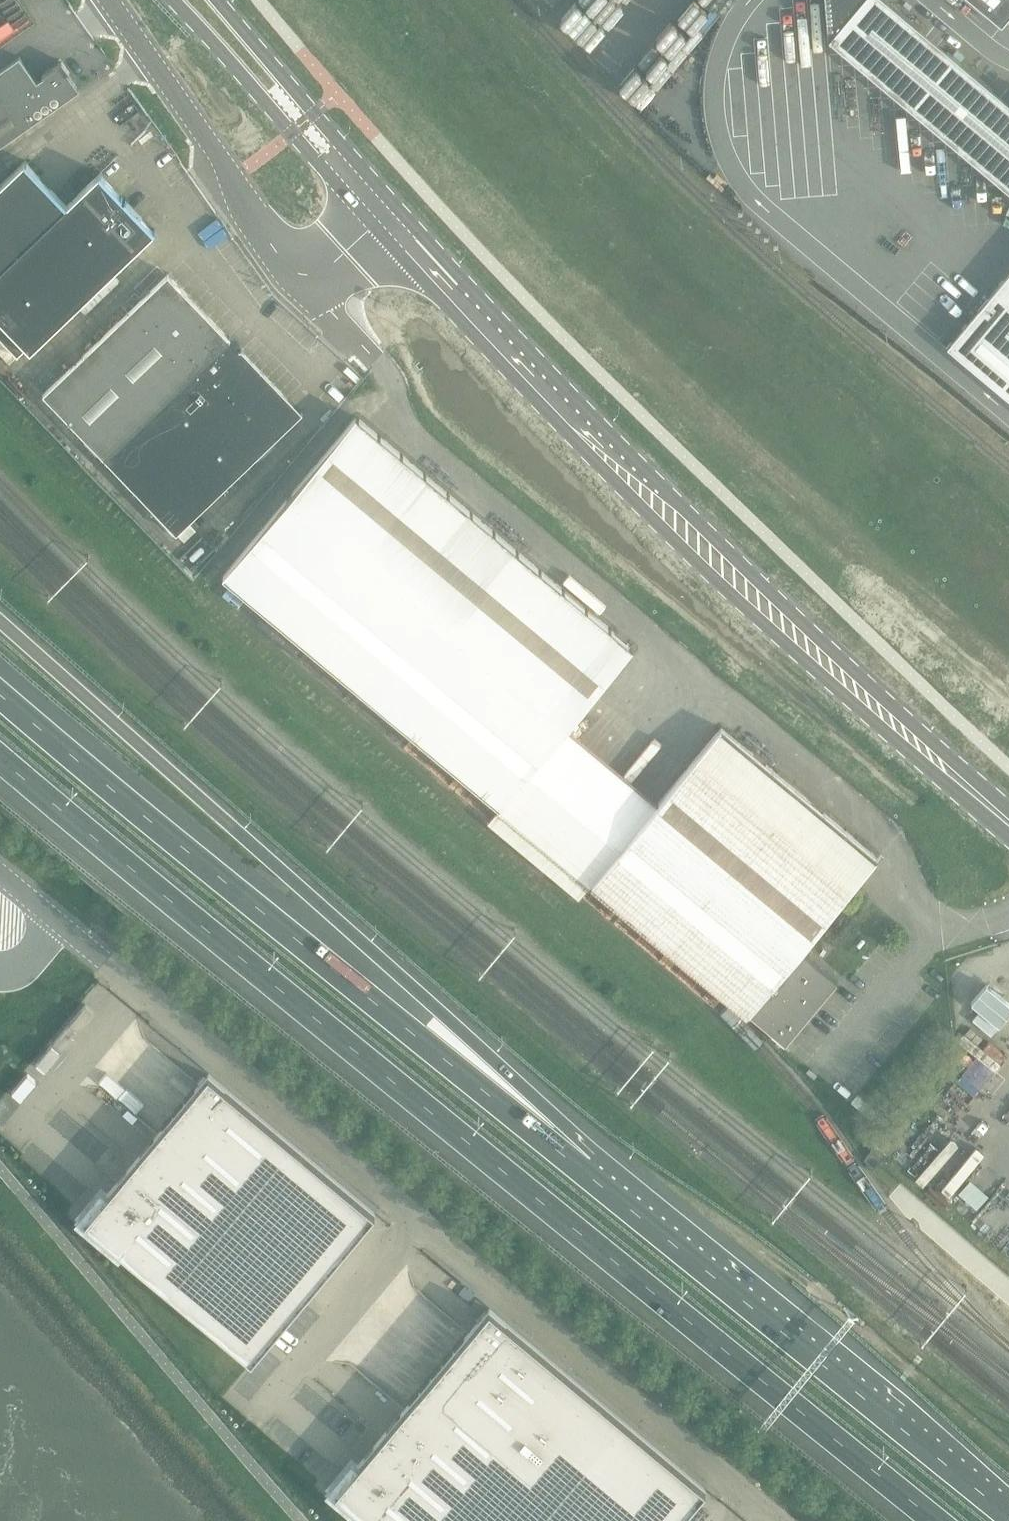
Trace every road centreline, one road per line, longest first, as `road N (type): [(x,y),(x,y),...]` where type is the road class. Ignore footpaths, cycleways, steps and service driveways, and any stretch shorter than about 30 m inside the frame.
road 1 (motorway): [(0,761),(935,1520)]
road 2 (unclassified): [(779,1520),(0,875)]
road 3 (unclassified): [(954,773),(386,203)]
road 4 (unclassified): [(359,234),(524,401),(779,633),(954,773)]
road 5 (motorway): [(581,1169),(446,1017),(0,622)]
road 6 (motorway): [(581,1169),(0,696)]
road 7 (motorway): [(1008,1515),(581,1169)]
road 8 (unclassified): [(359,234),(313,267),(233,174),(110,0)]
road 9 (unclassified): [(171,0),(359,234)]
road 10 (unclassified): [(386,203),(217,0)]

